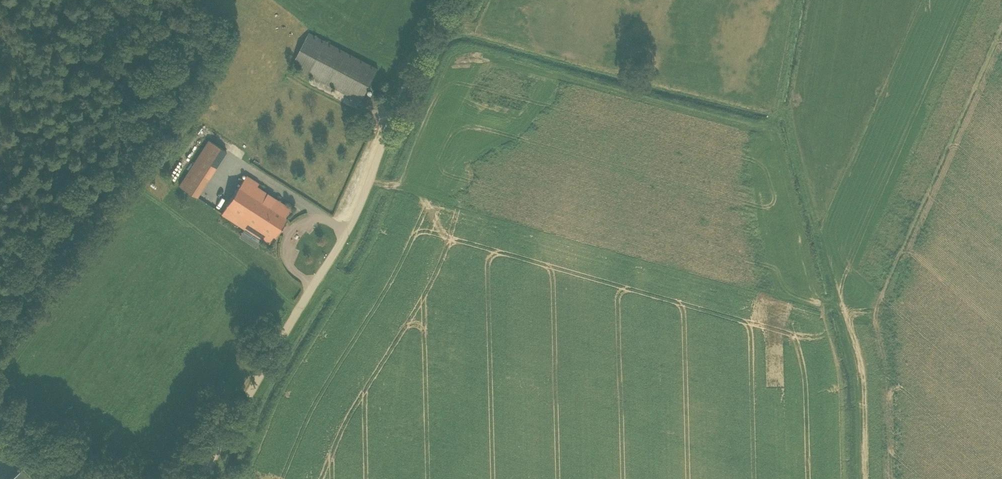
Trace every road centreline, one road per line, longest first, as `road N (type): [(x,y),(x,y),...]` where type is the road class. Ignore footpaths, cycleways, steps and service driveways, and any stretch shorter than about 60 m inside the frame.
road 1 (unclassified): [(193,478),(367,183),(440,0)]
road 2 (unclassified): [(103,478),(5,404)]

